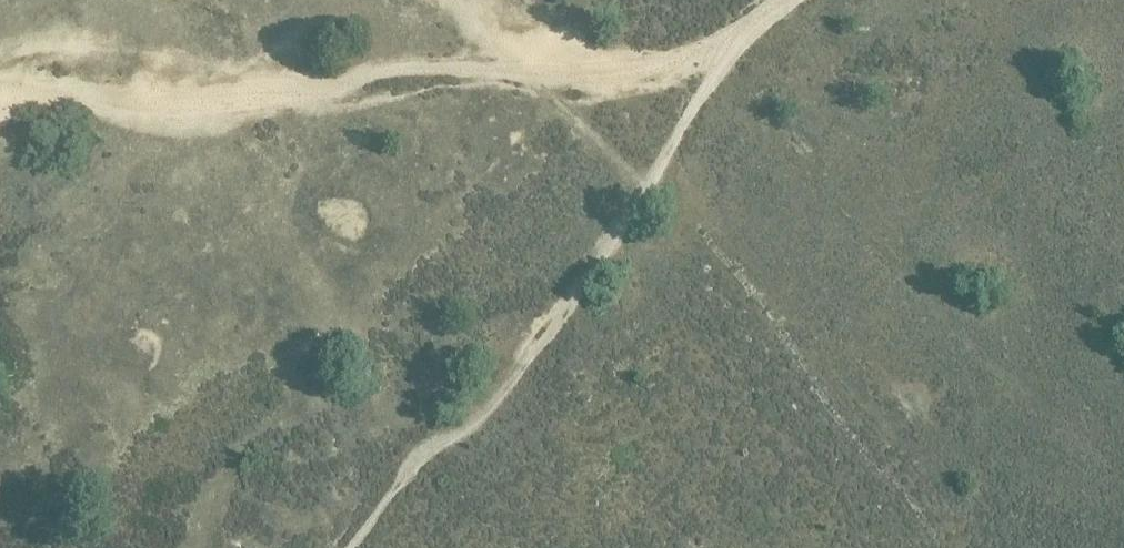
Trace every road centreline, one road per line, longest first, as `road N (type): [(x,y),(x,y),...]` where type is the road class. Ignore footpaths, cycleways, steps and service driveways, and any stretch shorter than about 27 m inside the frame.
road 1 (track): [(781,0),(701,52),(659,66),(359,74),(143,111),(67,98),(0,104)]
road 2 (track): [(751,22),(590,276),(528,357),(474,420),(412,463),(346,547)]

